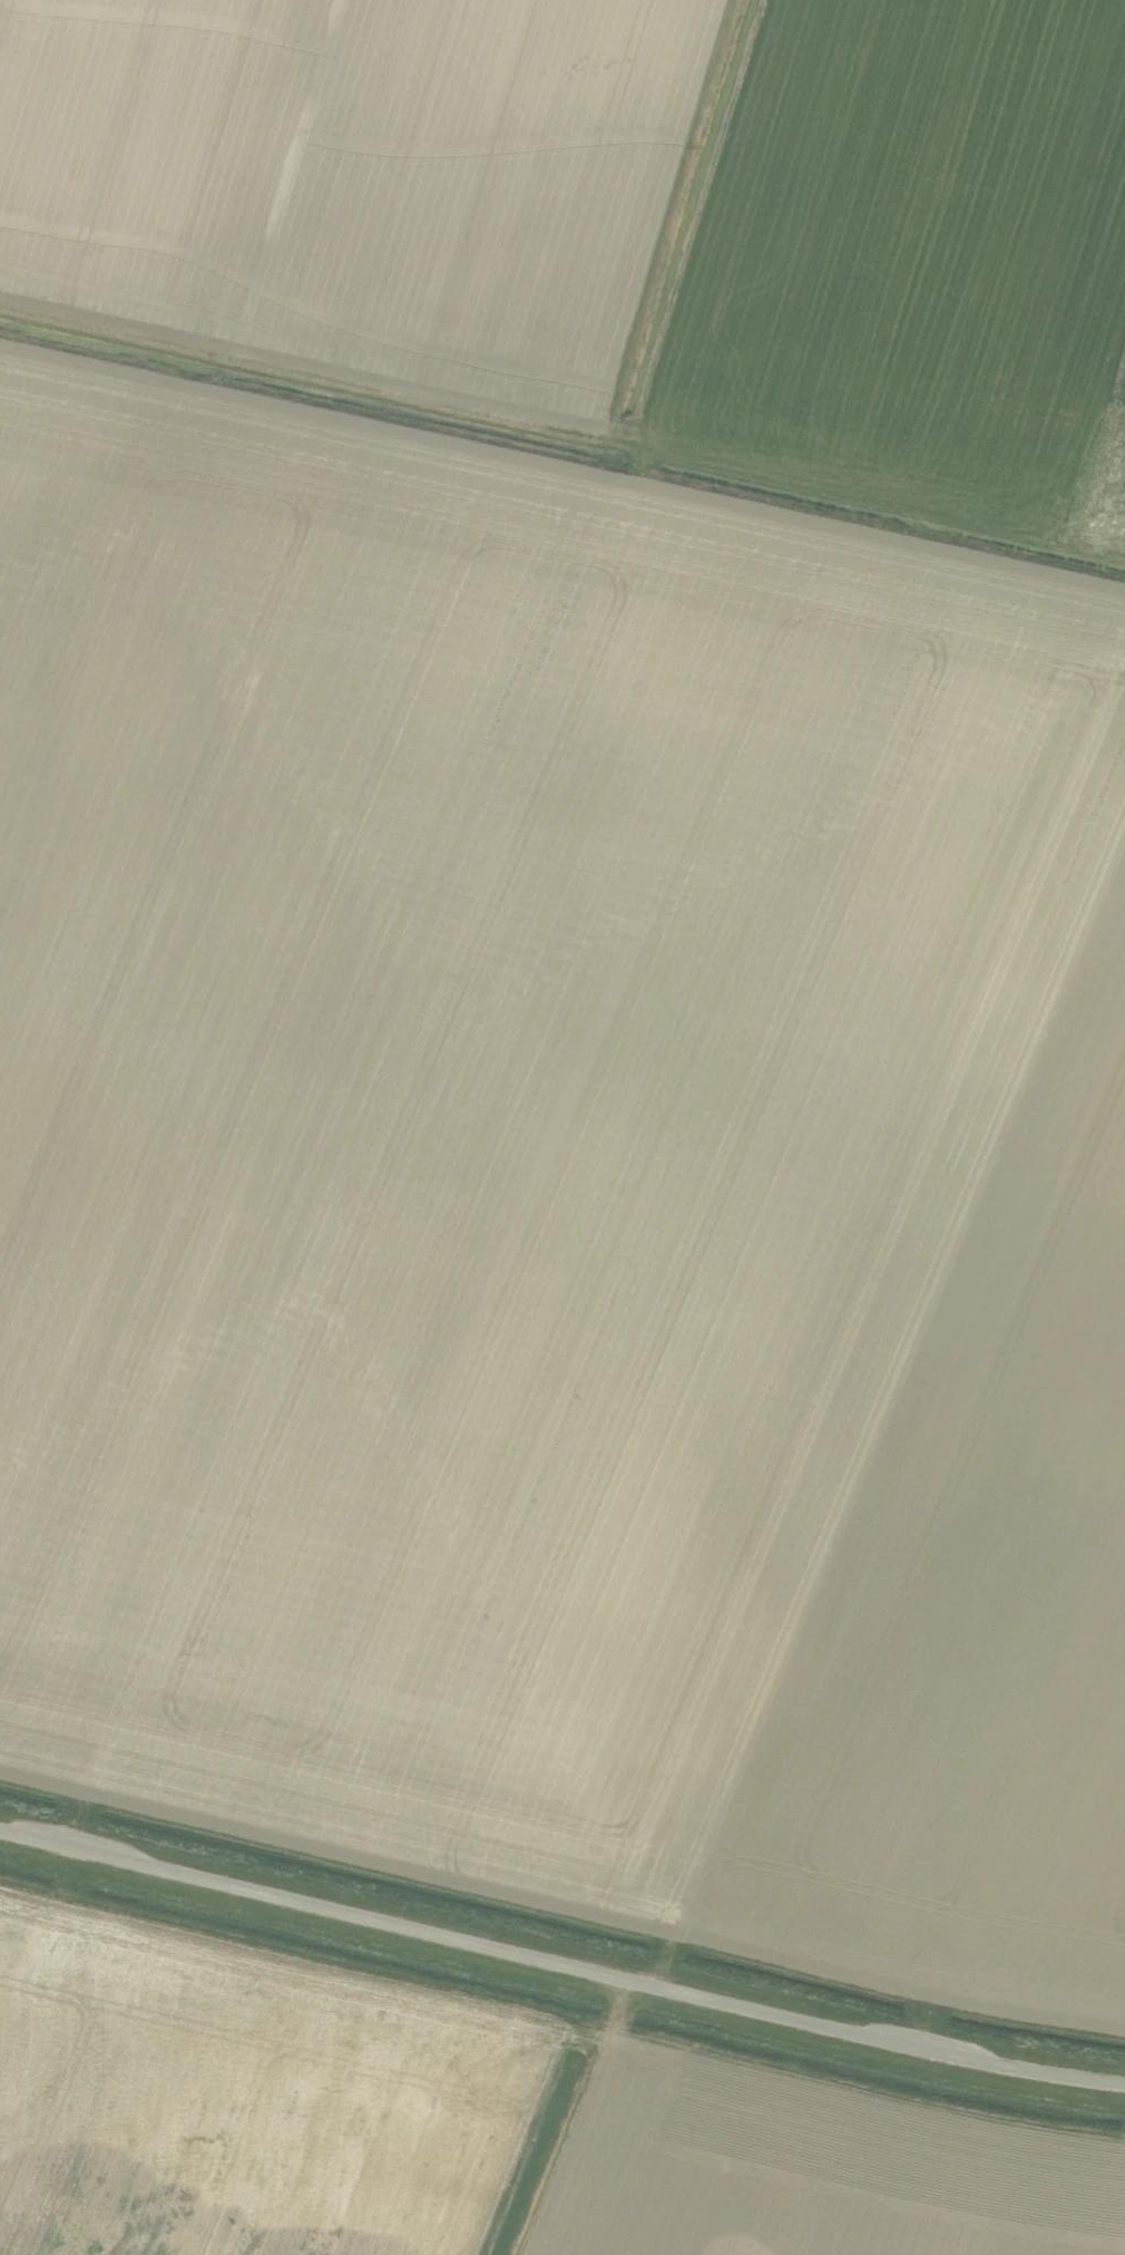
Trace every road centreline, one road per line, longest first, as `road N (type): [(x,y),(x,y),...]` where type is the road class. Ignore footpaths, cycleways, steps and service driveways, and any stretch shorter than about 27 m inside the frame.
road 1 (unclassified): [(0,1829),(993,2060),(1124,2081)]

